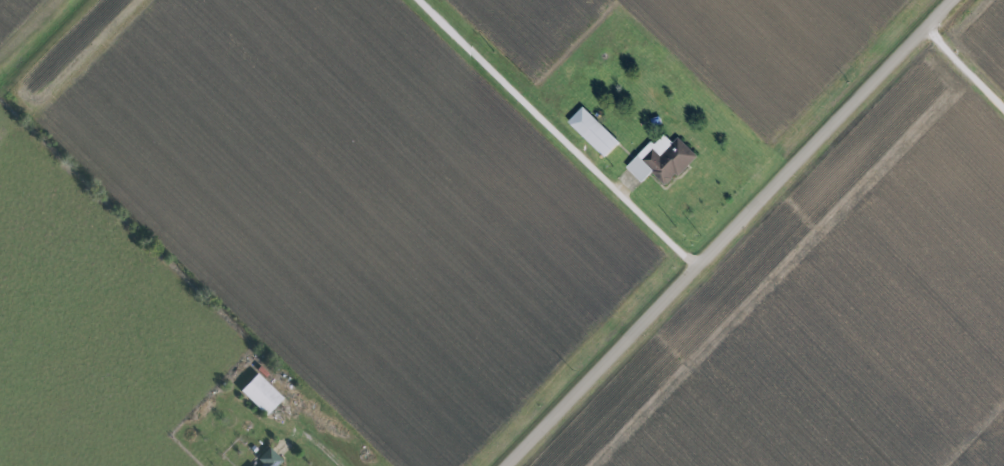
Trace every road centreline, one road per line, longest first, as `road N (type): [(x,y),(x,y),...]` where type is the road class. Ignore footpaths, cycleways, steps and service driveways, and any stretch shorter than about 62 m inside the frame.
road 1 (residential): [(507,465),(953,0)]

